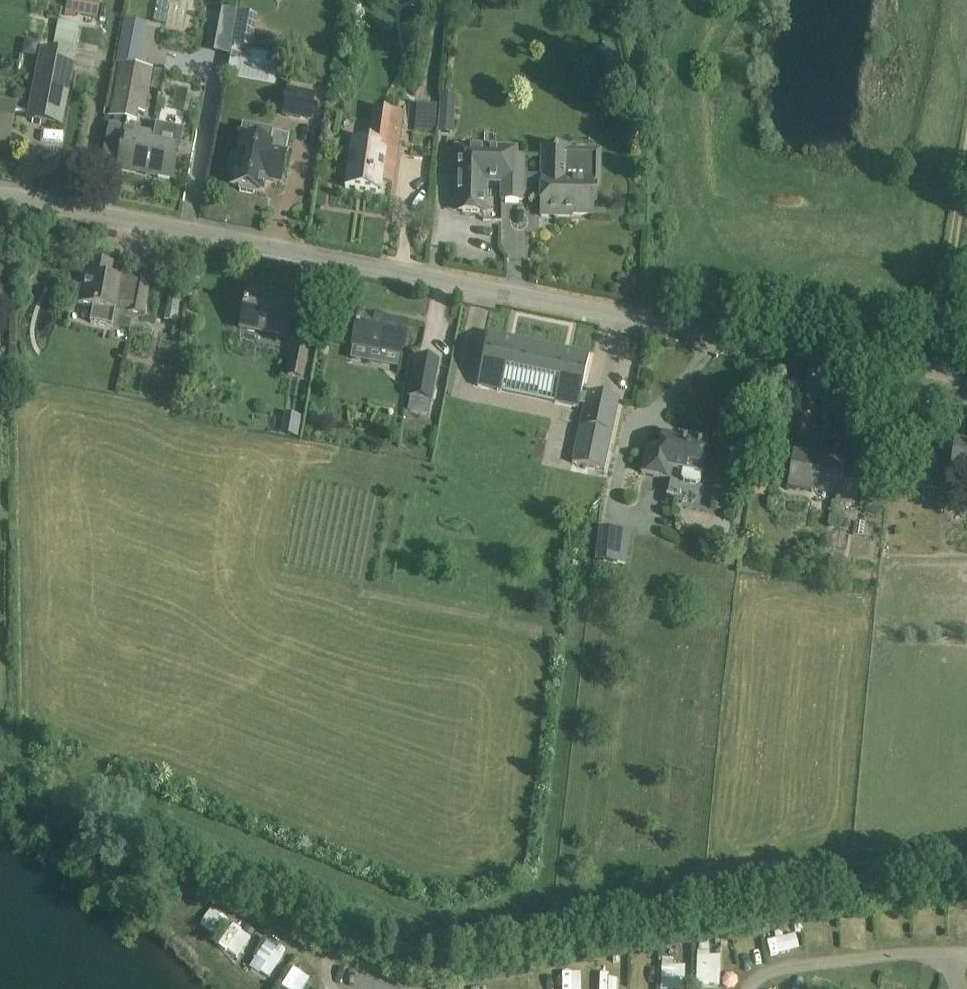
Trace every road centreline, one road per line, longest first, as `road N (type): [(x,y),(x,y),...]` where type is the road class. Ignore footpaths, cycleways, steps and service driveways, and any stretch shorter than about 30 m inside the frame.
road 1 (unclassified): [(966,861),(917,862),(489,950),(423,953),(0,772)]
road 2 (residential): [(966,369),(0,199)]

